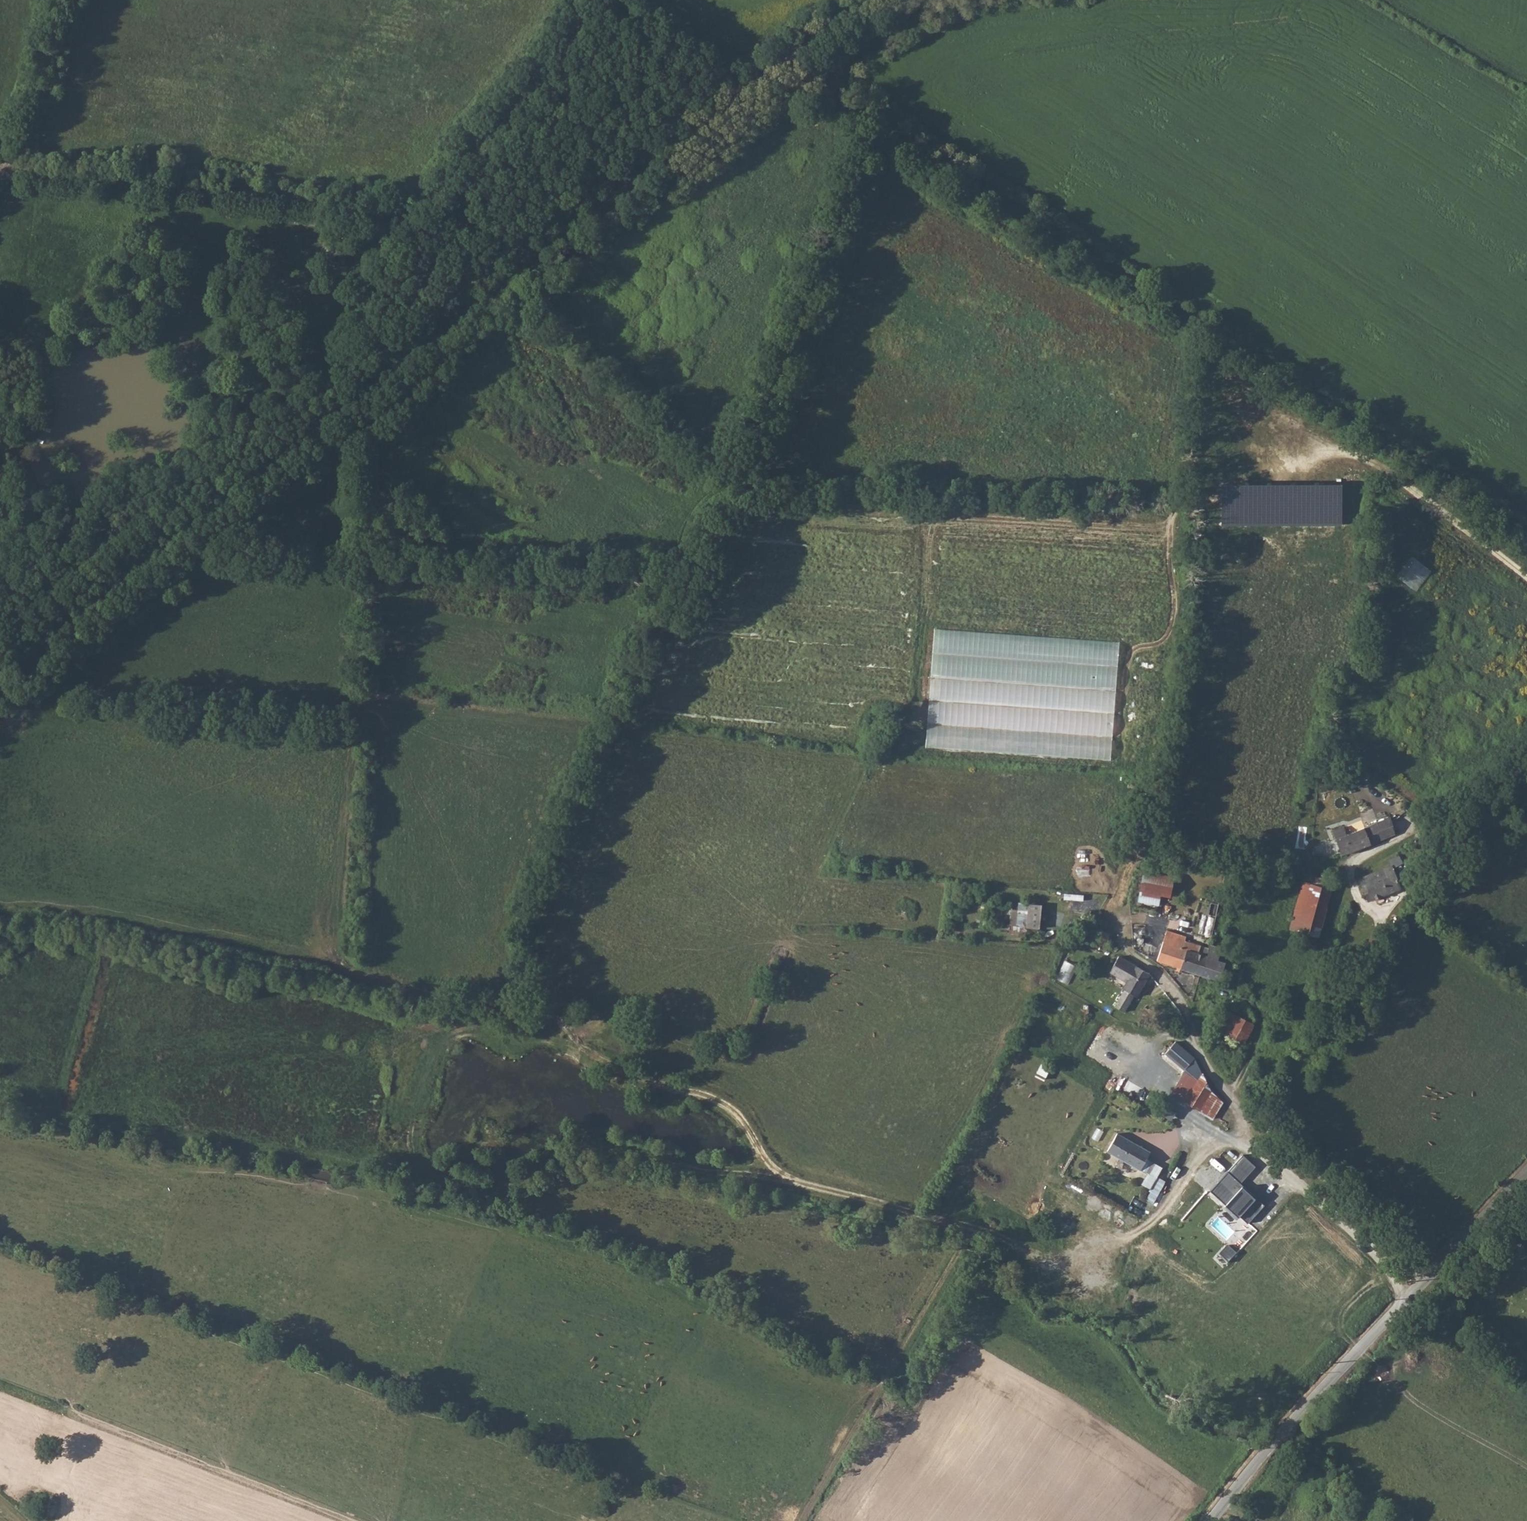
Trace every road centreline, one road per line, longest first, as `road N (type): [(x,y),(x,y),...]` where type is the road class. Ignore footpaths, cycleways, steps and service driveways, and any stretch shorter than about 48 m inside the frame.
road 1 (track): [(1526,539),(831,92),(829,67),(932,0)]
road 2 (unclassified): [(1213,1520),(1290,1425),(1526,1175)]

